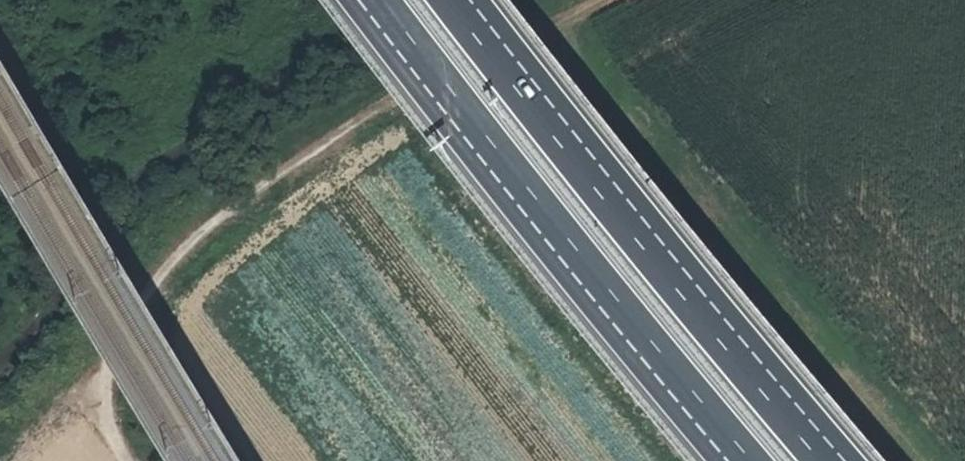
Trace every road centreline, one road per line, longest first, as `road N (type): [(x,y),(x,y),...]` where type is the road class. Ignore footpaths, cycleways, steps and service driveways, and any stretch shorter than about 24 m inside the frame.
road 1 (track): [(590,0),(302,174),(175,268),(54,413),(1,460)]
road 2 (motorway): [(829,460),(456,0)]
road 3 (motorway): [(368,0),(735,460)]

